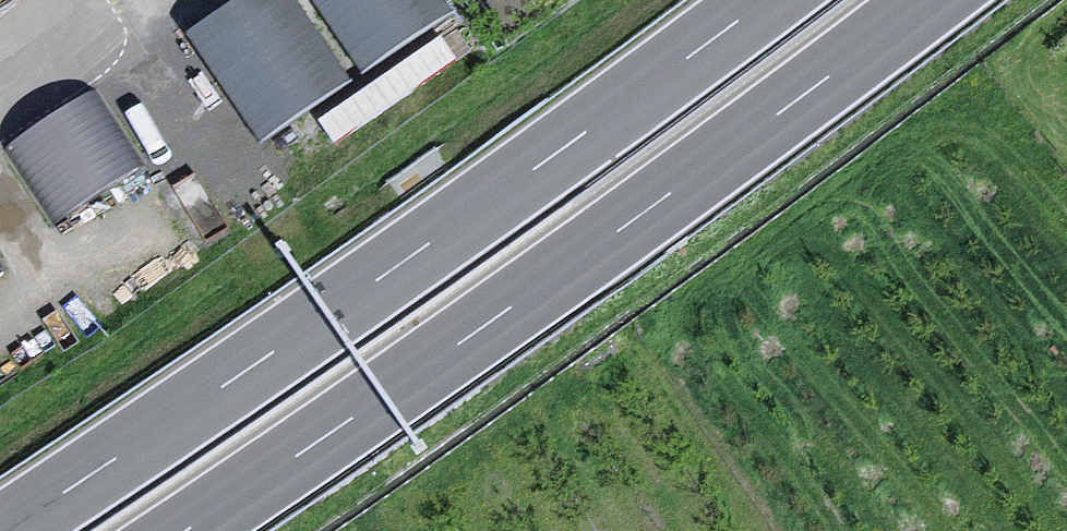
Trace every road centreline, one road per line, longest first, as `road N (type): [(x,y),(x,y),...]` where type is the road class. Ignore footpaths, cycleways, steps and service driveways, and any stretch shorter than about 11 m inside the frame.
road 1 (motorway): [(766,0),(370,286),(5,530)]
road 2 (motorway): [(184,530),(652,207),(930,0)]

